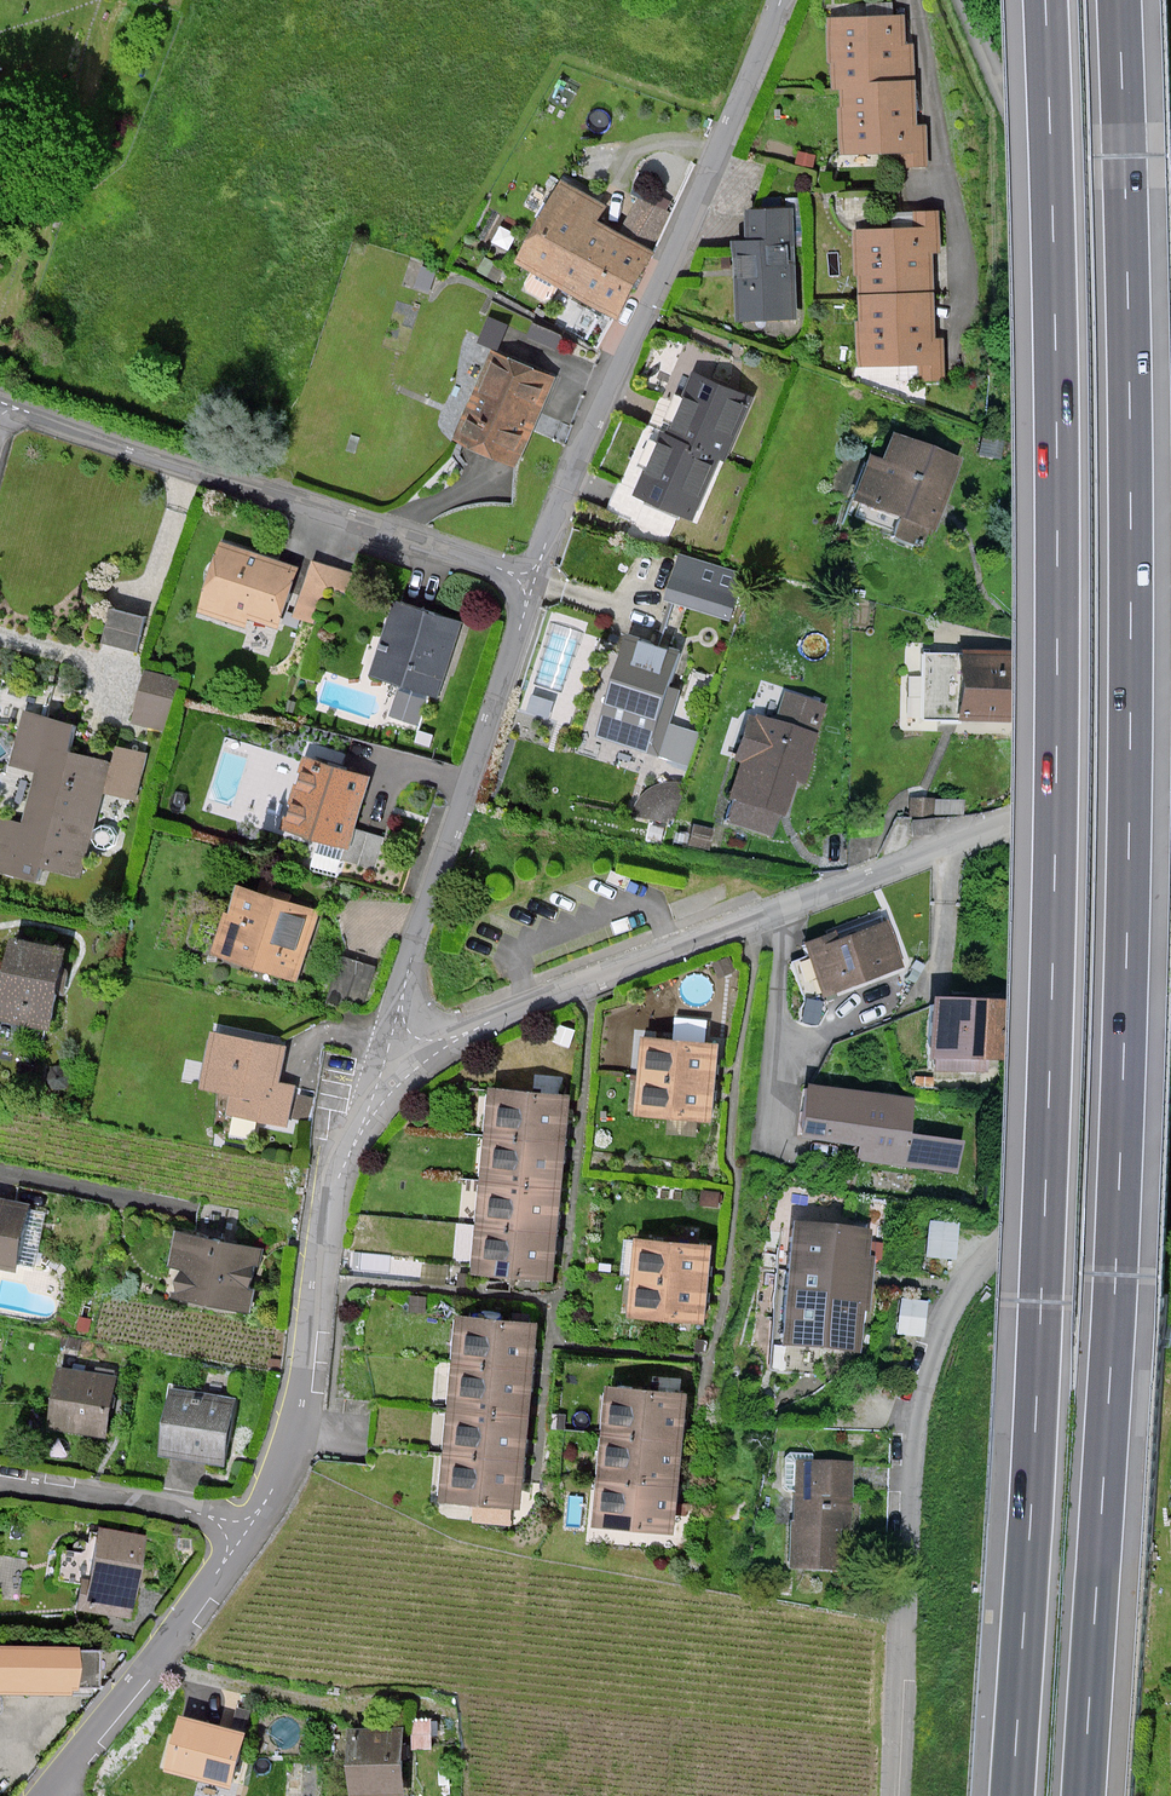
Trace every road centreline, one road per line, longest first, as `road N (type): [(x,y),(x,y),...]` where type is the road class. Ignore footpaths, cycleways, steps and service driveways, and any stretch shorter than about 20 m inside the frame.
road 1 (motorway): [(1085,1795),(1117,1276),(1132,767),(1121,0)]
road 2 (motorway): [(1044,0),(1055,765),(1040,1303),(1011,1795)]
road 3 (residential): [(893,1795),(926,1382),(965,1287),(1089,1159),(1091,809)]
road 4 (residential): [(1091,809),(1088,397),(1030,154),(965,0)]
road 5 (residential): [(386,1058),(426,1051),(957,842),(1091,809)]
road 6 (residential): [(531,578),(778,0)]
road 7 (residential): [(3,404),(531,578)]
road 8 (residential): [(386,1058),(328,1212),(289,1443),(244,1536)]
road 9 (residential): [(386,1058),(531,578)]
road 10 (residential): [(244,1536),(45,1795)]
road 11 (residential): [(0,1485),(193,1513),(244,1536)]

